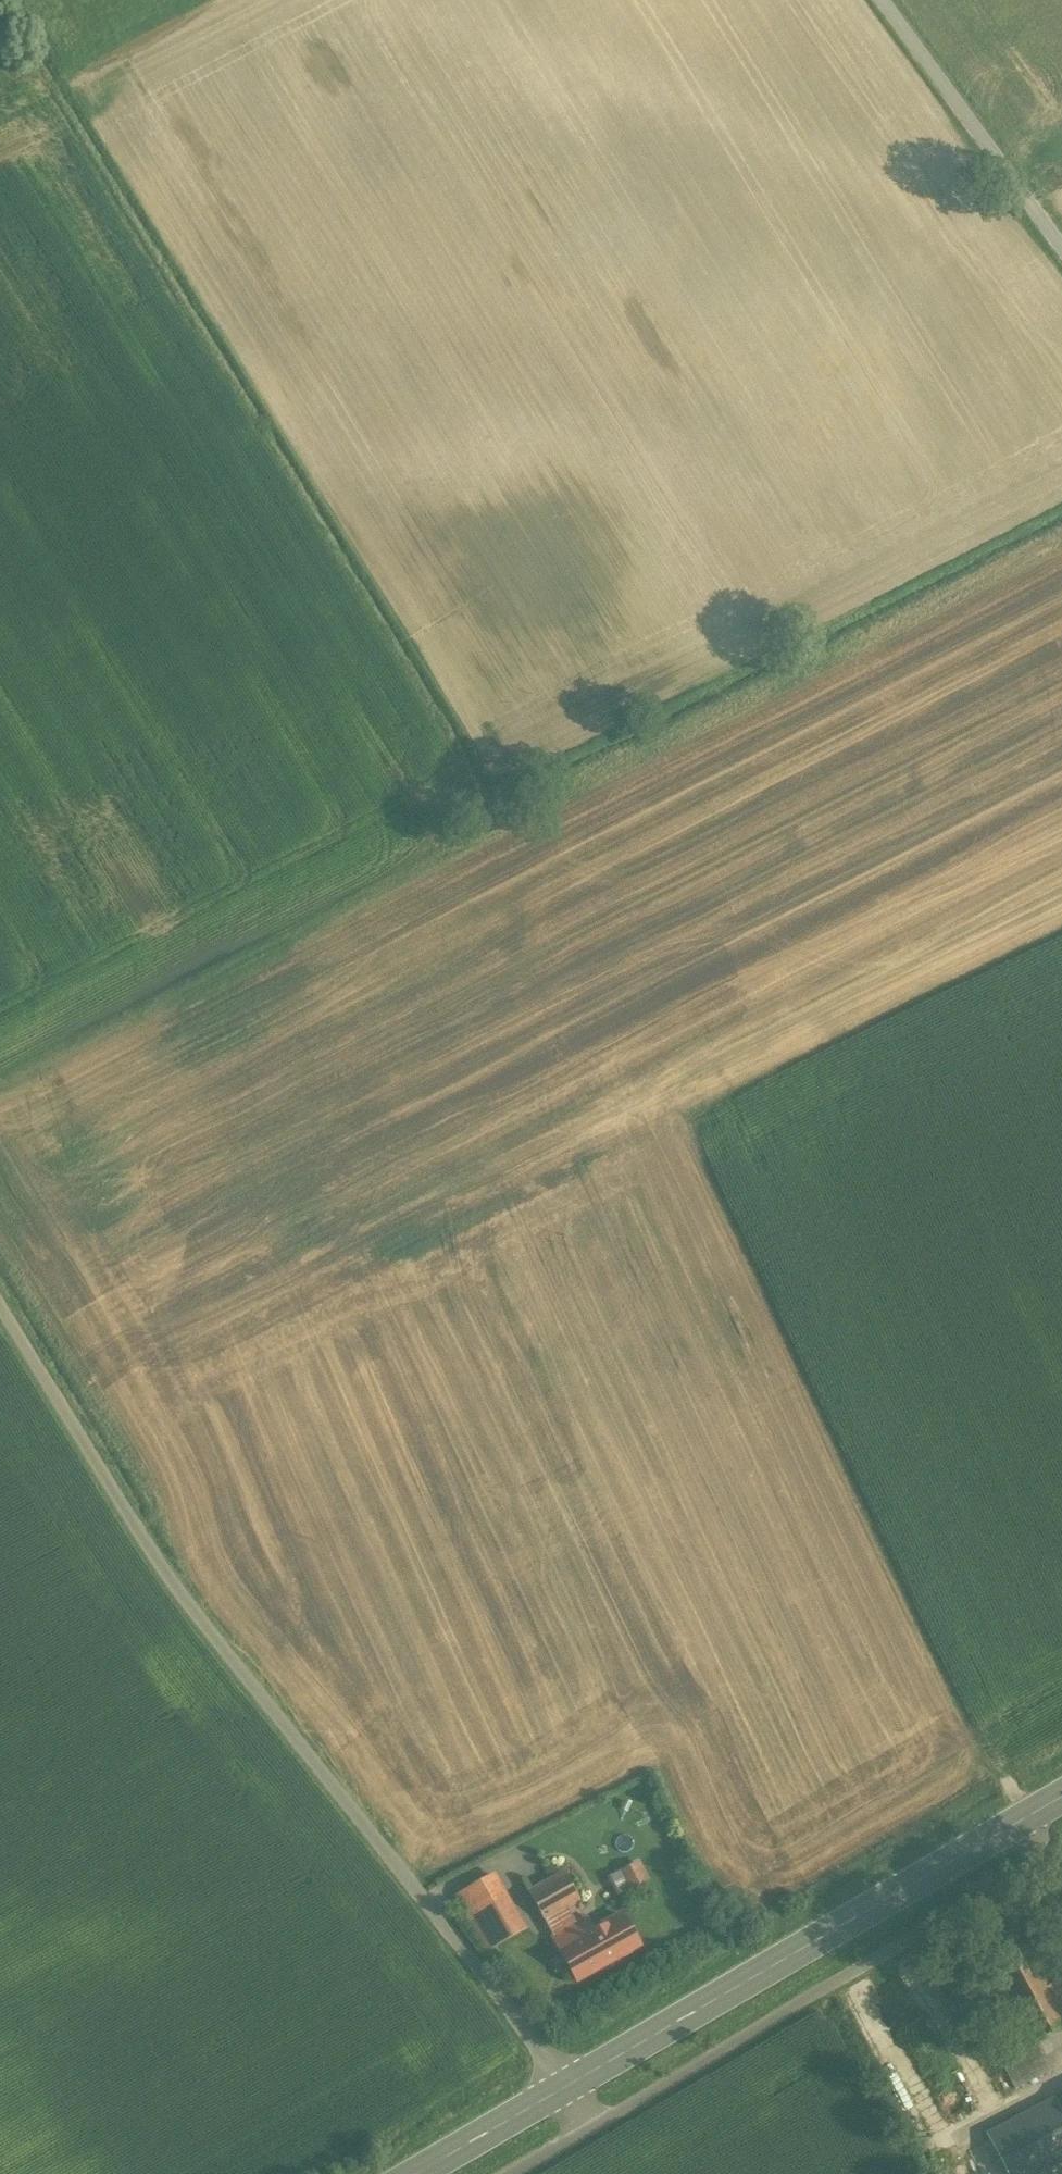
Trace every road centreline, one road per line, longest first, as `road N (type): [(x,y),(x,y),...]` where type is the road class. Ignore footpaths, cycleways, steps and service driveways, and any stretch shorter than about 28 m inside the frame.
road 1 (unclassified): [(565,2086),(535,2035),(171,1582),(0,1309)]
road 2 (primary): [(1061,1796),(565,2086)]
road 3 (unclassified): [(1061,251),(878,0)]
road 4 (primary): [(565,2086),(414,2173)]

